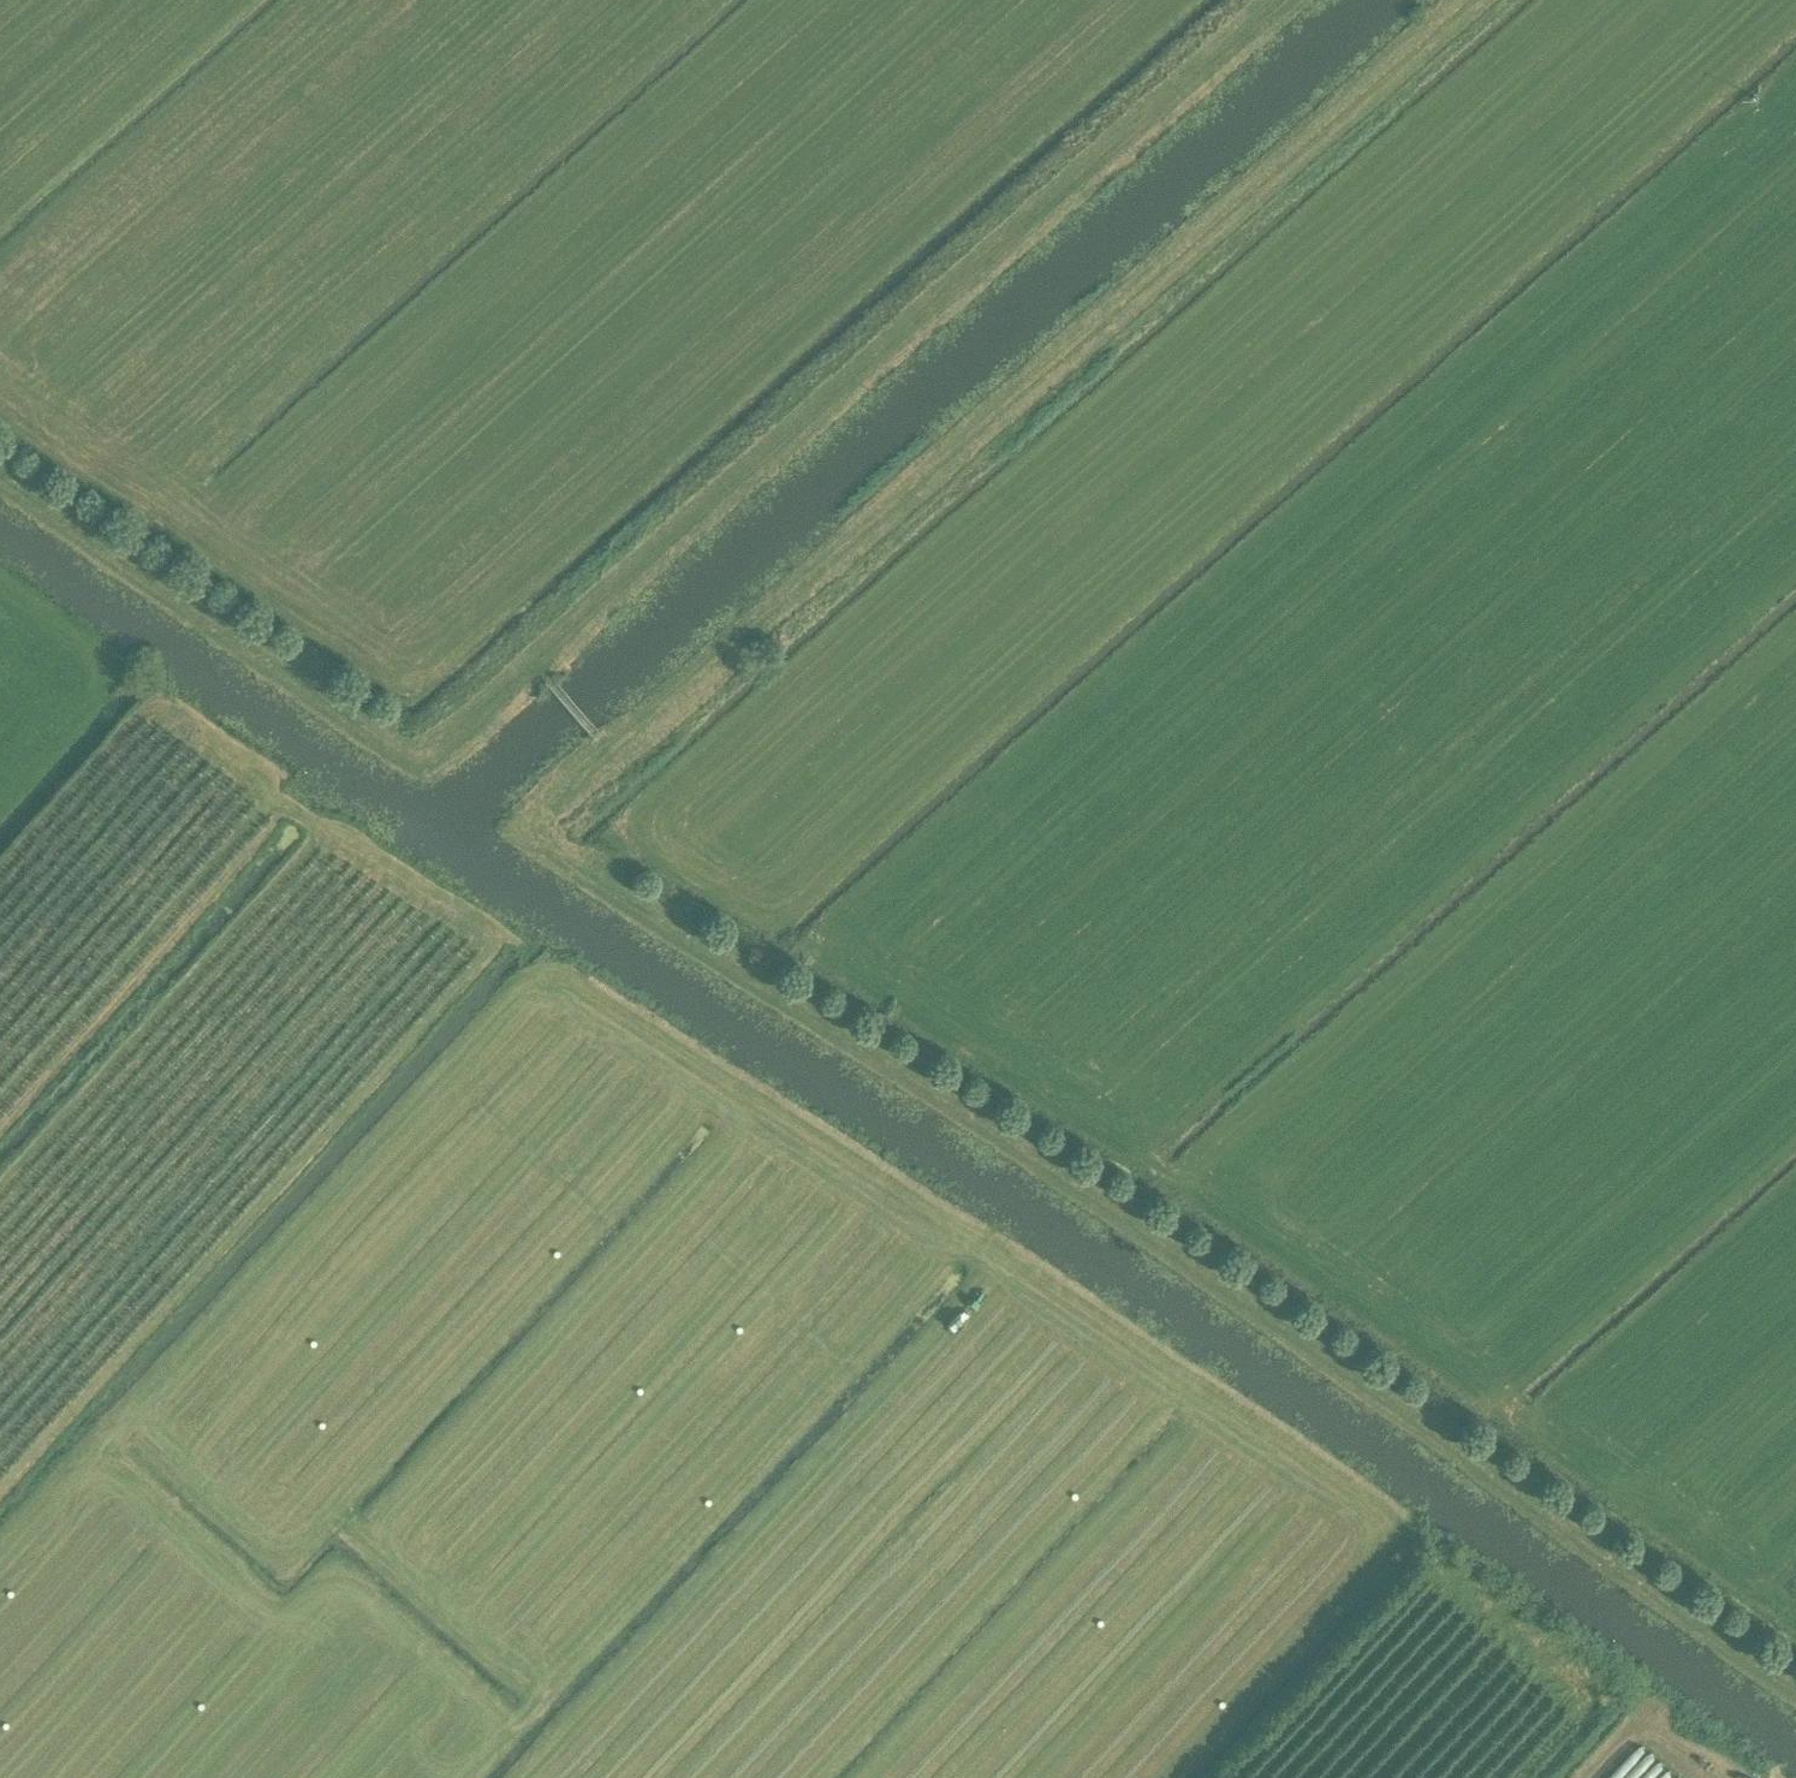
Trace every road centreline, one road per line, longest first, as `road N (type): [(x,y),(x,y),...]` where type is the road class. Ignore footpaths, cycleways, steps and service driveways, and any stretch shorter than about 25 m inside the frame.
road 1 (track): [(1465,0),(605,749)]
road 2 (track): [(540,667),(1291,0)]

